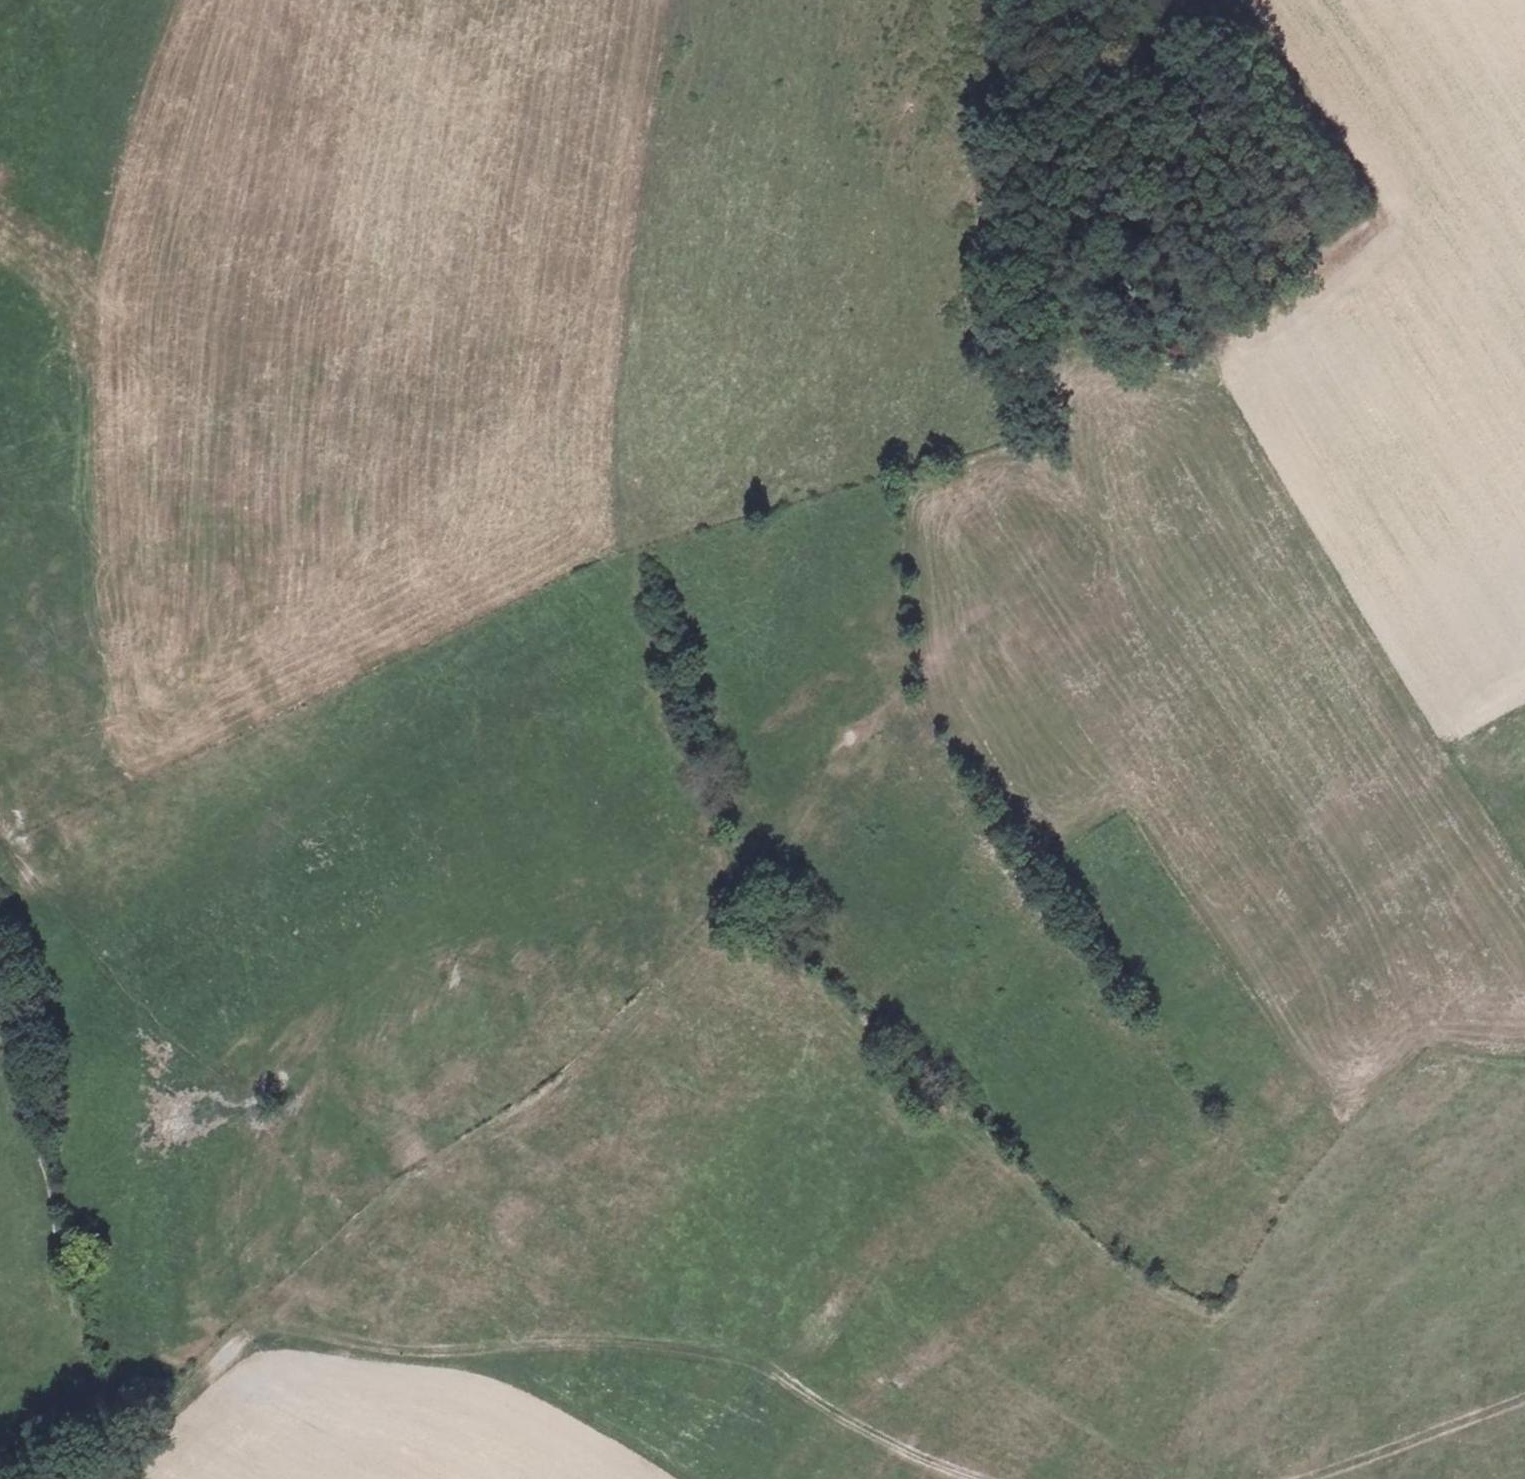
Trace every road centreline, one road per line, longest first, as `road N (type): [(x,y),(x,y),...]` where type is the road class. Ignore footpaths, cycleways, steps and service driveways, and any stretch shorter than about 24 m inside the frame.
road 1 (track): [(94,1478),(232,1337),(379,1348),(540,1343),(747,1353),(902,1458),(979,1478)]
road 2 (track): [(1311,1478),(1359,1470),(1524,1396)]

